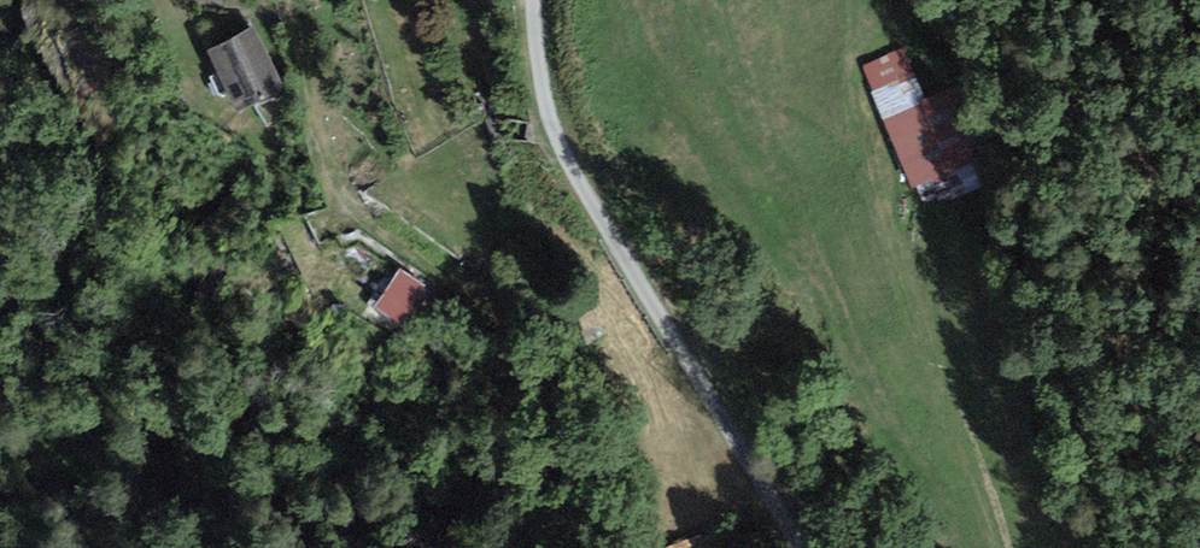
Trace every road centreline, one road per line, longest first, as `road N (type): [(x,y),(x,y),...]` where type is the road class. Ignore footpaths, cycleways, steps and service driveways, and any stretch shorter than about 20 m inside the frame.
road 1 (track): [(629,547),(577,427),(500,311),(347,199),(282,0)]
road 2 (unclassified): [(521,0),(531,110),(586,214),(796,547)]
road 3 (track): [(871,163),(912,310),(1008,547)]

